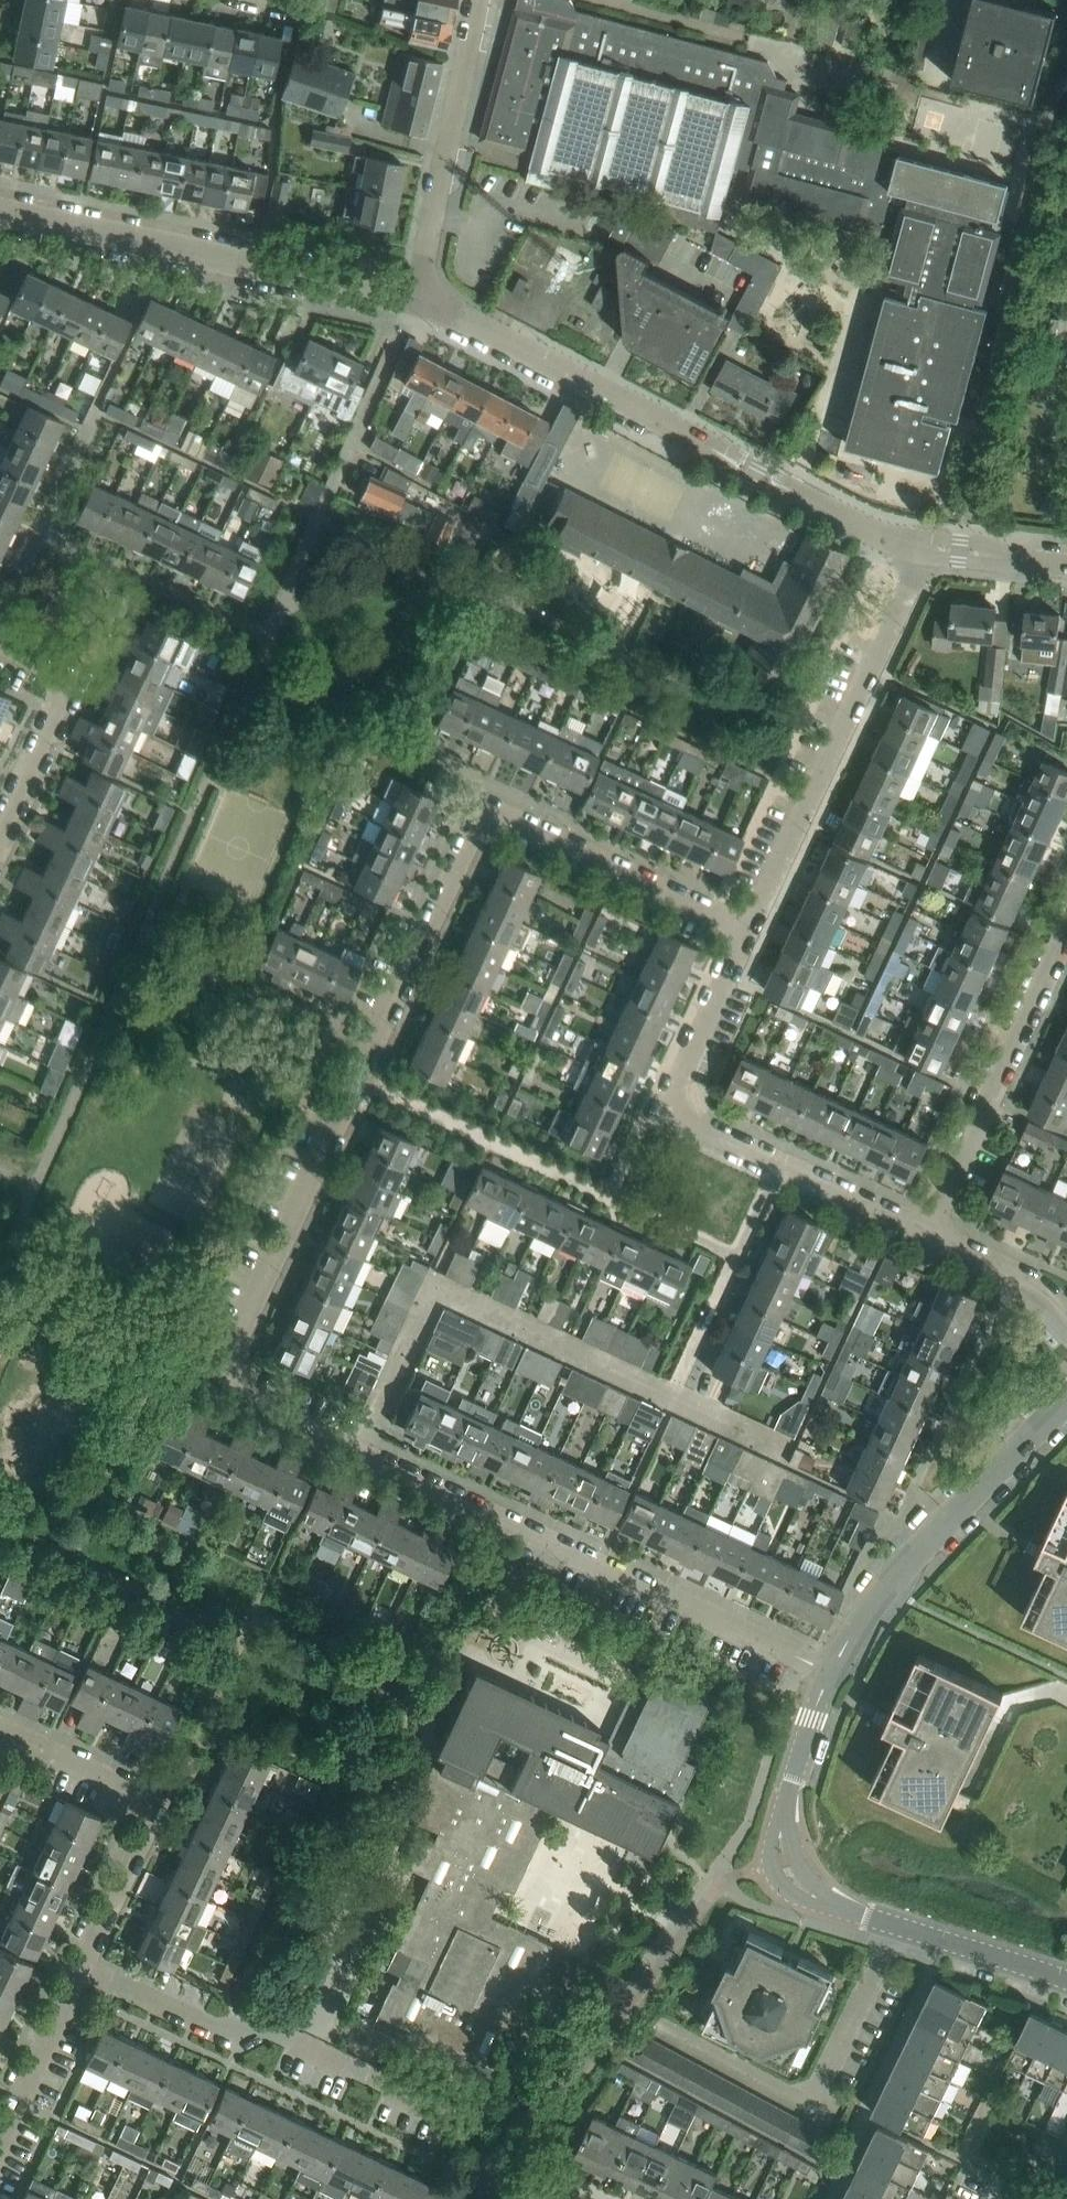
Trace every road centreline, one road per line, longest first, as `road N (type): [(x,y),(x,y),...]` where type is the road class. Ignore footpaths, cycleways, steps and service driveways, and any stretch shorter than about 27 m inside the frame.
road 1 (residential): [(831,1672),(214,1386),(484,806),(748,929)]
road 2 (tertiary): [(416,295),(851,520),(923,546)]
road 3 (residential): [(935,1236),(701,1128),(689,1115),(682,1074),(748,929)]
road 4 (tertiary): [(0,207),(416,295)]
road 5 (residential): [(748,929),(923,546)]
road 6 (residential): [(440,2111),(279,2031),(225,2035),(80,1965)]
road 7 (residential): [(831,1672),(884,1589),(1066,1403)]
road 8 (residential): [(80,1965),(151,1805),(0,1733)]
road 9 (residential): [(935,1236),(1066,948)]
road 10 (residential): [(784,1860),(804,1889),(838,1907),(1066,1980)]
road 11 (residential): [(416,295),(481,0)]
road 12 (residential): [(0,835),(72,673),(0,640)]
road 13 (residential): [(784,1860),(790,1791),(831,1672)]
road 14 (residential): [(0,2142),(80,1965)]
road 15 (residential): [(1066,1320),(1015,1275),(935,1236)]
road 16 (tertiary): [(923,546),(1066,561)]

